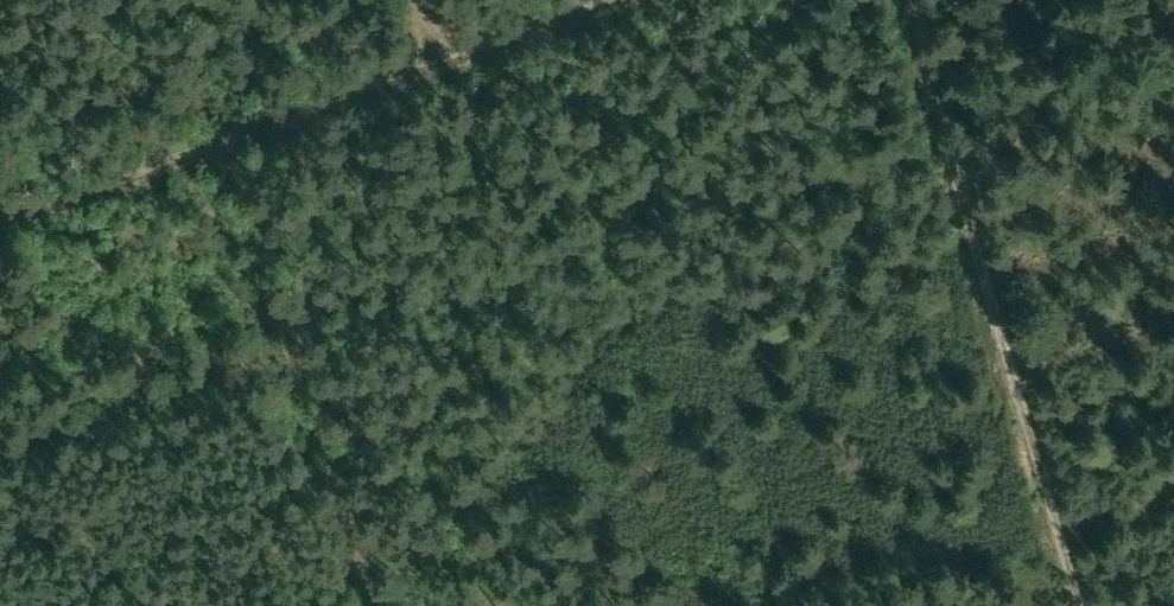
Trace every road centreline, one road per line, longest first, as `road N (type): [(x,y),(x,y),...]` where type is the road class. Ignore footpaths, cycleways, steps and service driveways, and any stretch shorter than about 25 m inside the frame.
road 1 (track): [(0,232),(336,111)]
road 2 (track): [(645,0),(336,111)]

